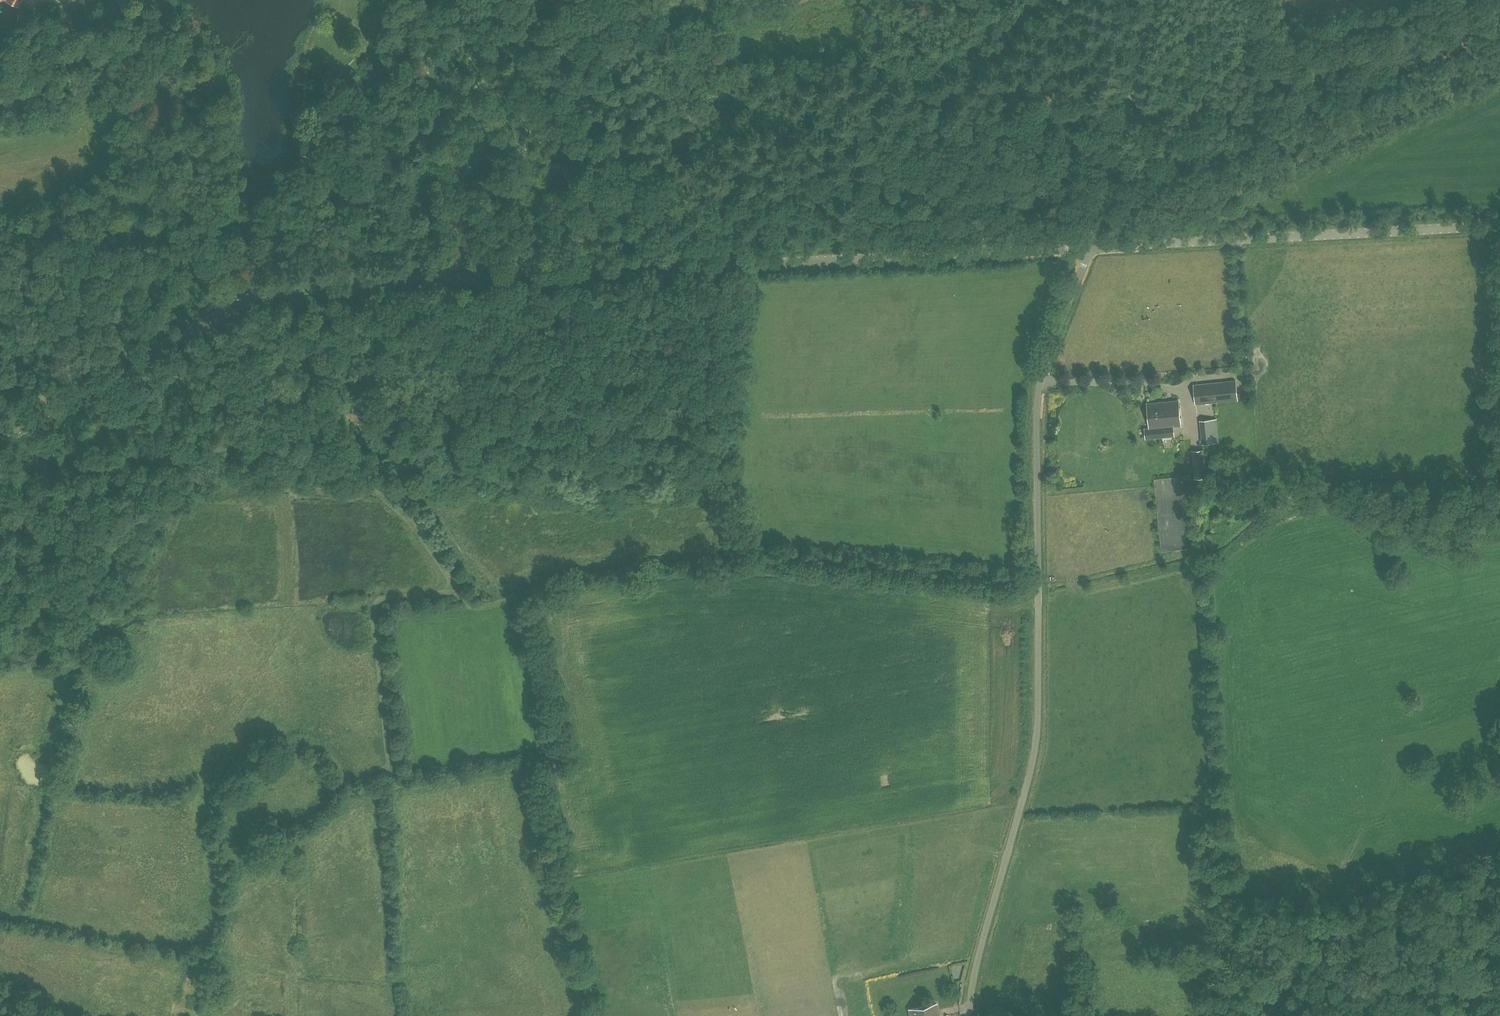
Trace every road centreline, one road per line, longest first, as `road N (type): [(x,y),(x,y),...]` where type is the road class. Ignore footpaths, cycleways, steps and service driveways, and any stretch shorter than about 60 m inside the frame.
road 1 (unclassified): [(0,442),(293,284),(1094,248)]
road 2 (unclassified): [(970,1015),(1039,735),(1041,388),(1094,248)]
road 3 (track): [(266,439),(237,310),(207,240),(219,223),(219,174),(268,181),(292,166),(330,86),(369,39),(386,0)]
road 4 (unclassified): [(1094,248),(1499,226)]
road 5 (track): [(266,439),(287,484),(396,499),(421,521),(464,604),(525,603)]
road 6 (track): [(207,240),(86,35),(52,0)]
road 7 (unclassified): [(1094,248),(1157,0)]

